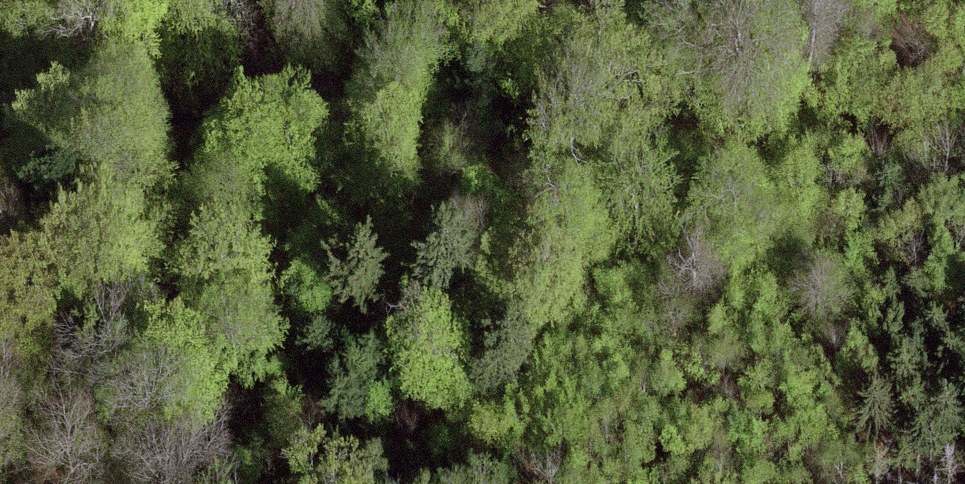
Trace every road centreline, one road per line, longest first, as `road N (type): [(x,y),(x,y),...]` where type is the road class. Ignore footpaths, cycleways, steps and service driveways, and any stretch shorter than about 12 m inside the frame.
road 1 (track): [(129,115),(334,163),(964,169)]
road 2 (track): [(0,108),(75,116),(256,112),(637,0)]

